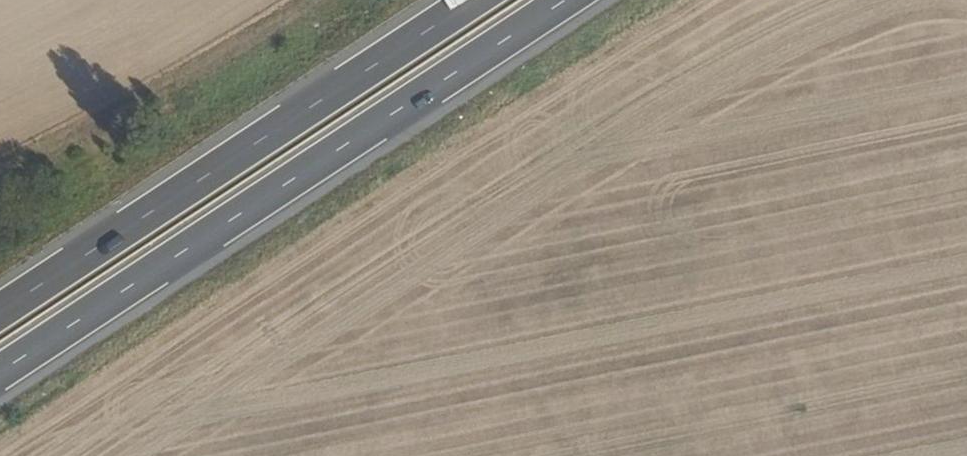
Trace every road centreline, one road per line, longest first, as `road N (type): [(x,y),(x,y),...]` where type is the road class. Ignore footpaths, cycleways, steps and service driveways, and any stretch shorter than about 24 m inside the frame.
road 1 (trunk): [(0,370),(563,0)]
road 2 (trunk): [(472,0),(0,310)]
road 3 (track): [(0,177),(135,115),(323,0)]

